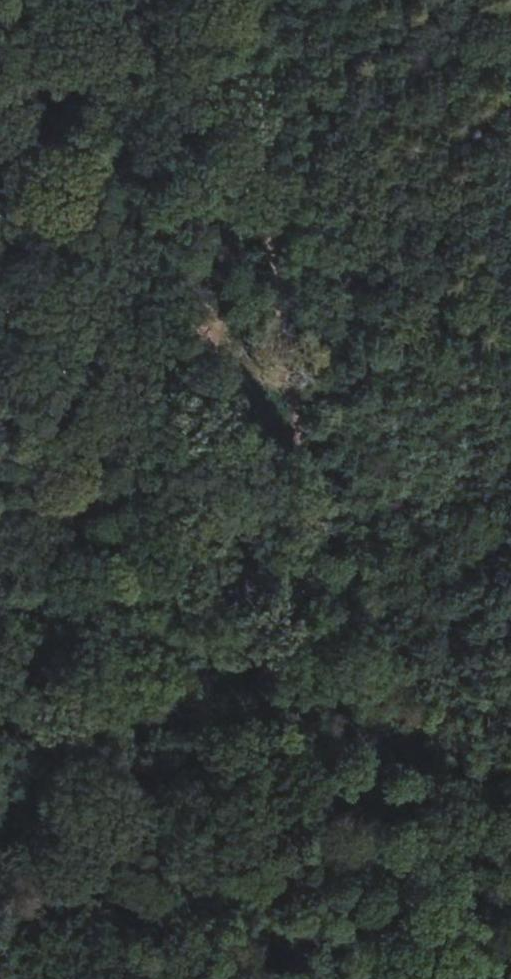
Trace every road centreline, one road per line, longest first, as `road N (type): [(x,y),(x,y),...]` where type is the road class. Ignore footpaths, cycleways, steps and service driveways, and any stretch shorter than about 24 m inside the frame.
road 1 (track): [(297,379),(222,0)]
road 2 (track): [(0,672),(317,582)]
road 3 (track): [(510,822),(403,755),(341,684),(317,582)]
road 4 (track): [(297,379),(84,345),(0,344)]
road 5 (track): [(510,338),(297,379)]
road 6 (track): [(317,582),(297,379)]

